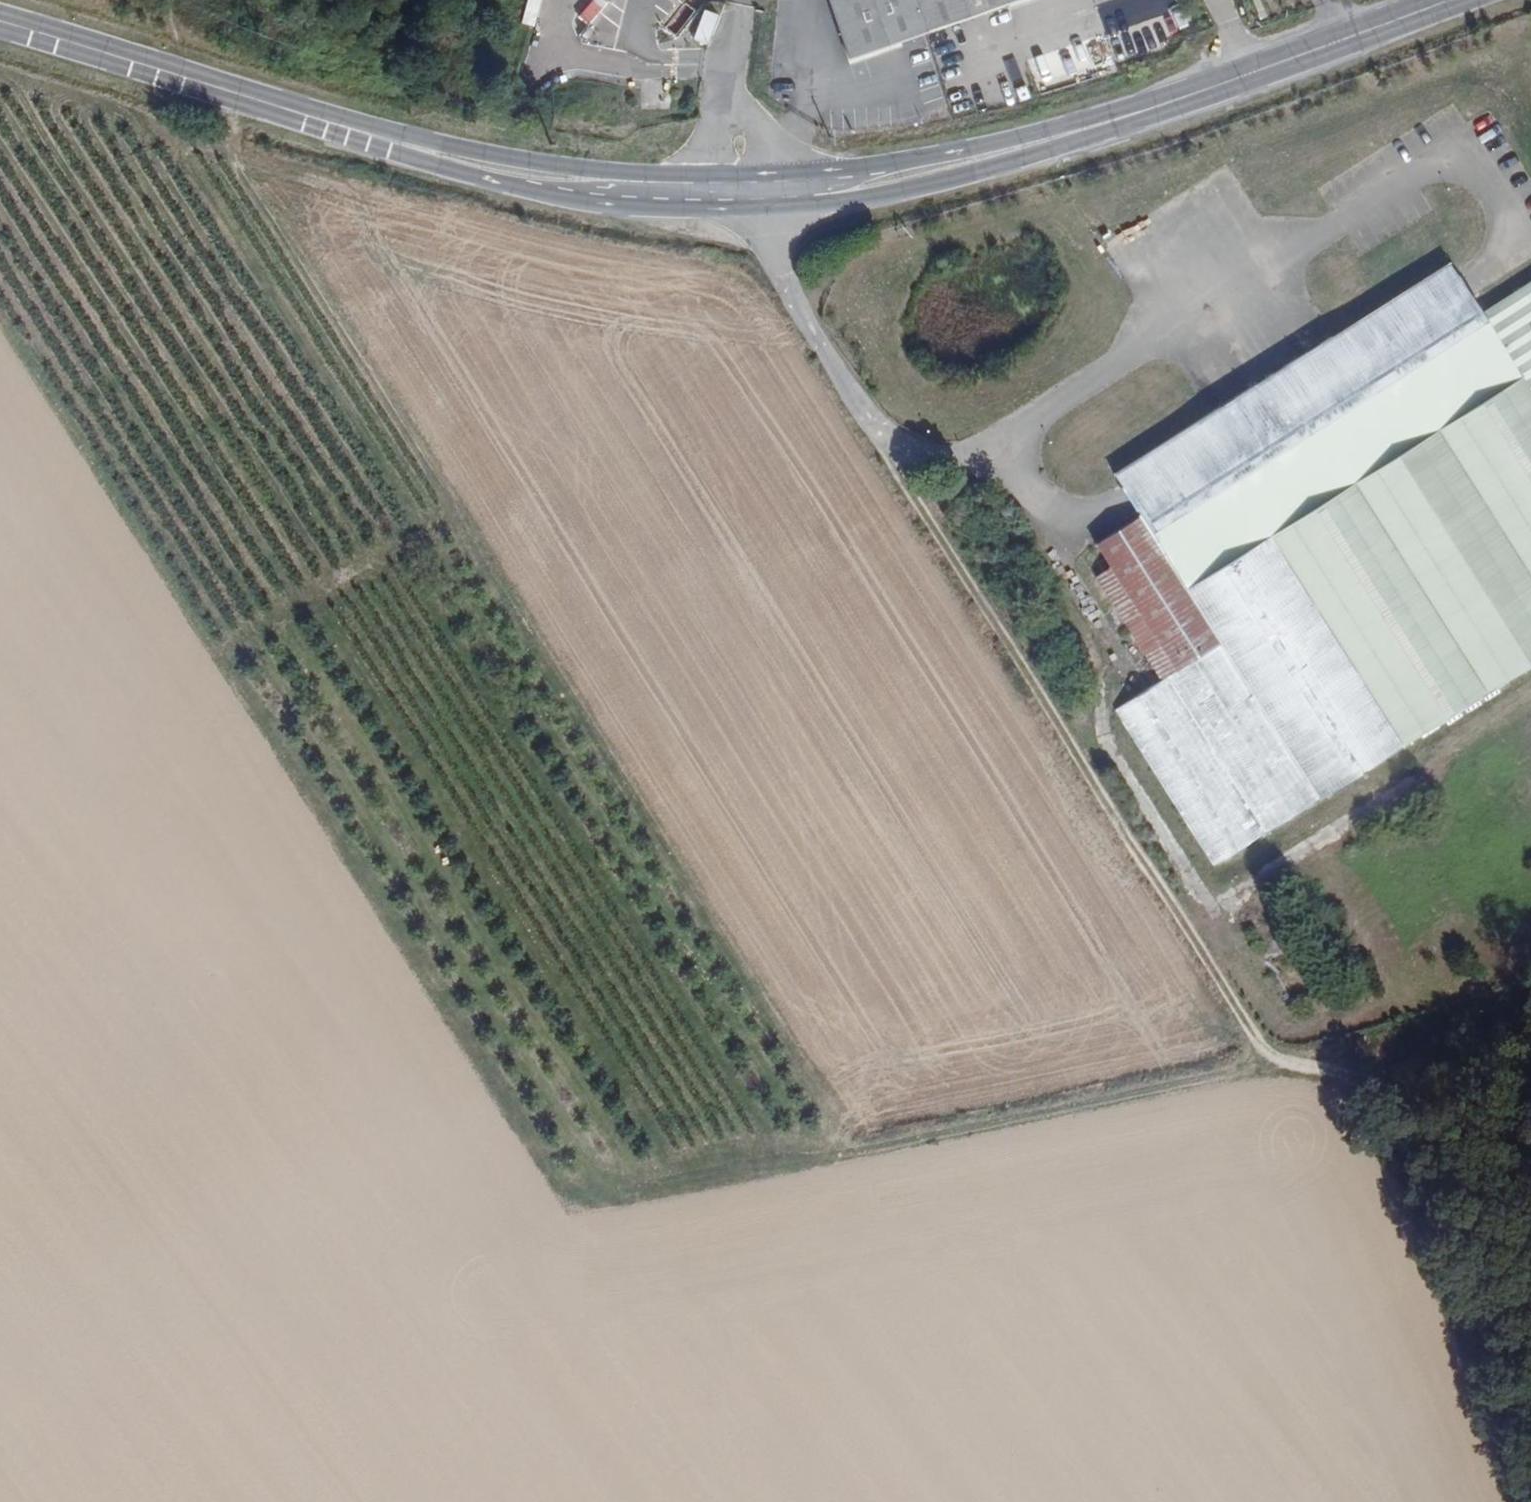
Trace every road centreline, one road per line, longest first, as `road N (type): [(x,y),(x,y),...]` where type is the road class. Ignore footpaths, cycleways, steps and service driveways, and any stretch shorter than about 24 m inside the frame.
road 1 (secondary): [(1451,0),(1086,128),(921,176),(747,199),(638,194),(495,168),(0,20)]
road 2 (track): [(880,430),(1261,1040),(1297,1065),(1356,1080),(1530,1149)]

